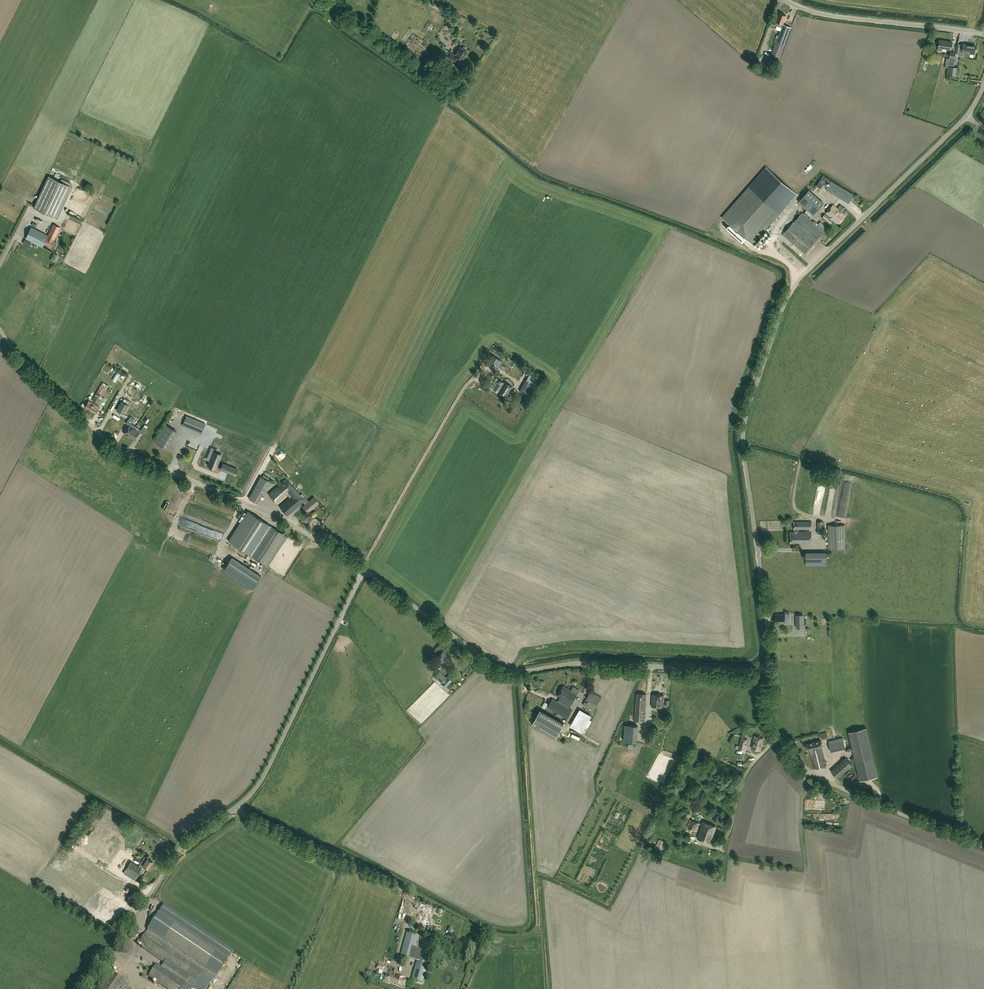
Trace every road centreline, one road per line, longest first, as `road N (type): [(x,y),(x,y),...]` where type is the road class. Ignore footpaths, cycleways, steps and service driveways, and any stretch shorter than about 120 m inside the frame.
road 1 (unclassified): [(769,671),(743,433),(789,294),(960,124),(983,86)]
road 2 (unclassified): [(91,988),(177,854),(260,784),(364,571)]
road 3 (unclassified): [(364,571),(296,527),(116,448),(0,331)]
road 4 (unclassified): [(769,671),(587,663),(508,670),(364,571)]
road 5 (unclassified): [(983,848),(810,772),(776,730),(769,671)]
road 6 (unclassified): [(983,34),(817,13),(783,0)]

